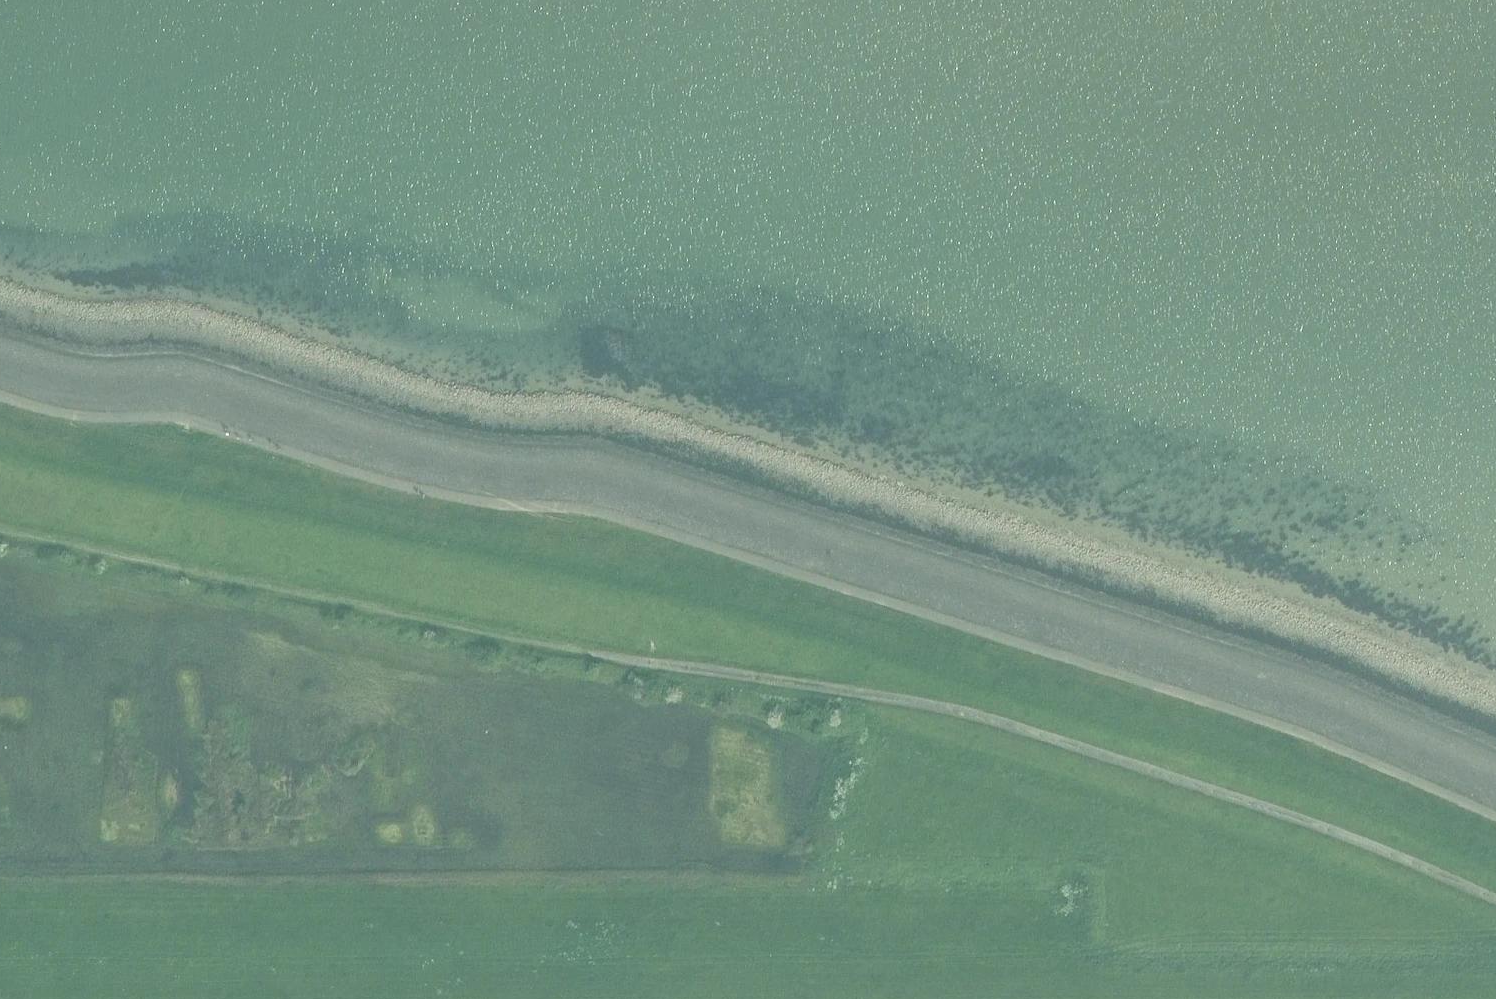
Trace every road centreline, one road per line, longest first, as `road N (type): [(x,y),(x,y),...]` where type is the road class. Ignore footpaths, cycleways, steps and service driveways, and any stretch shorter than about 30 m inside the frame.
road 1 (track): [(0,528),(226,582),(614,645),(1012,724),(1495,897)]

